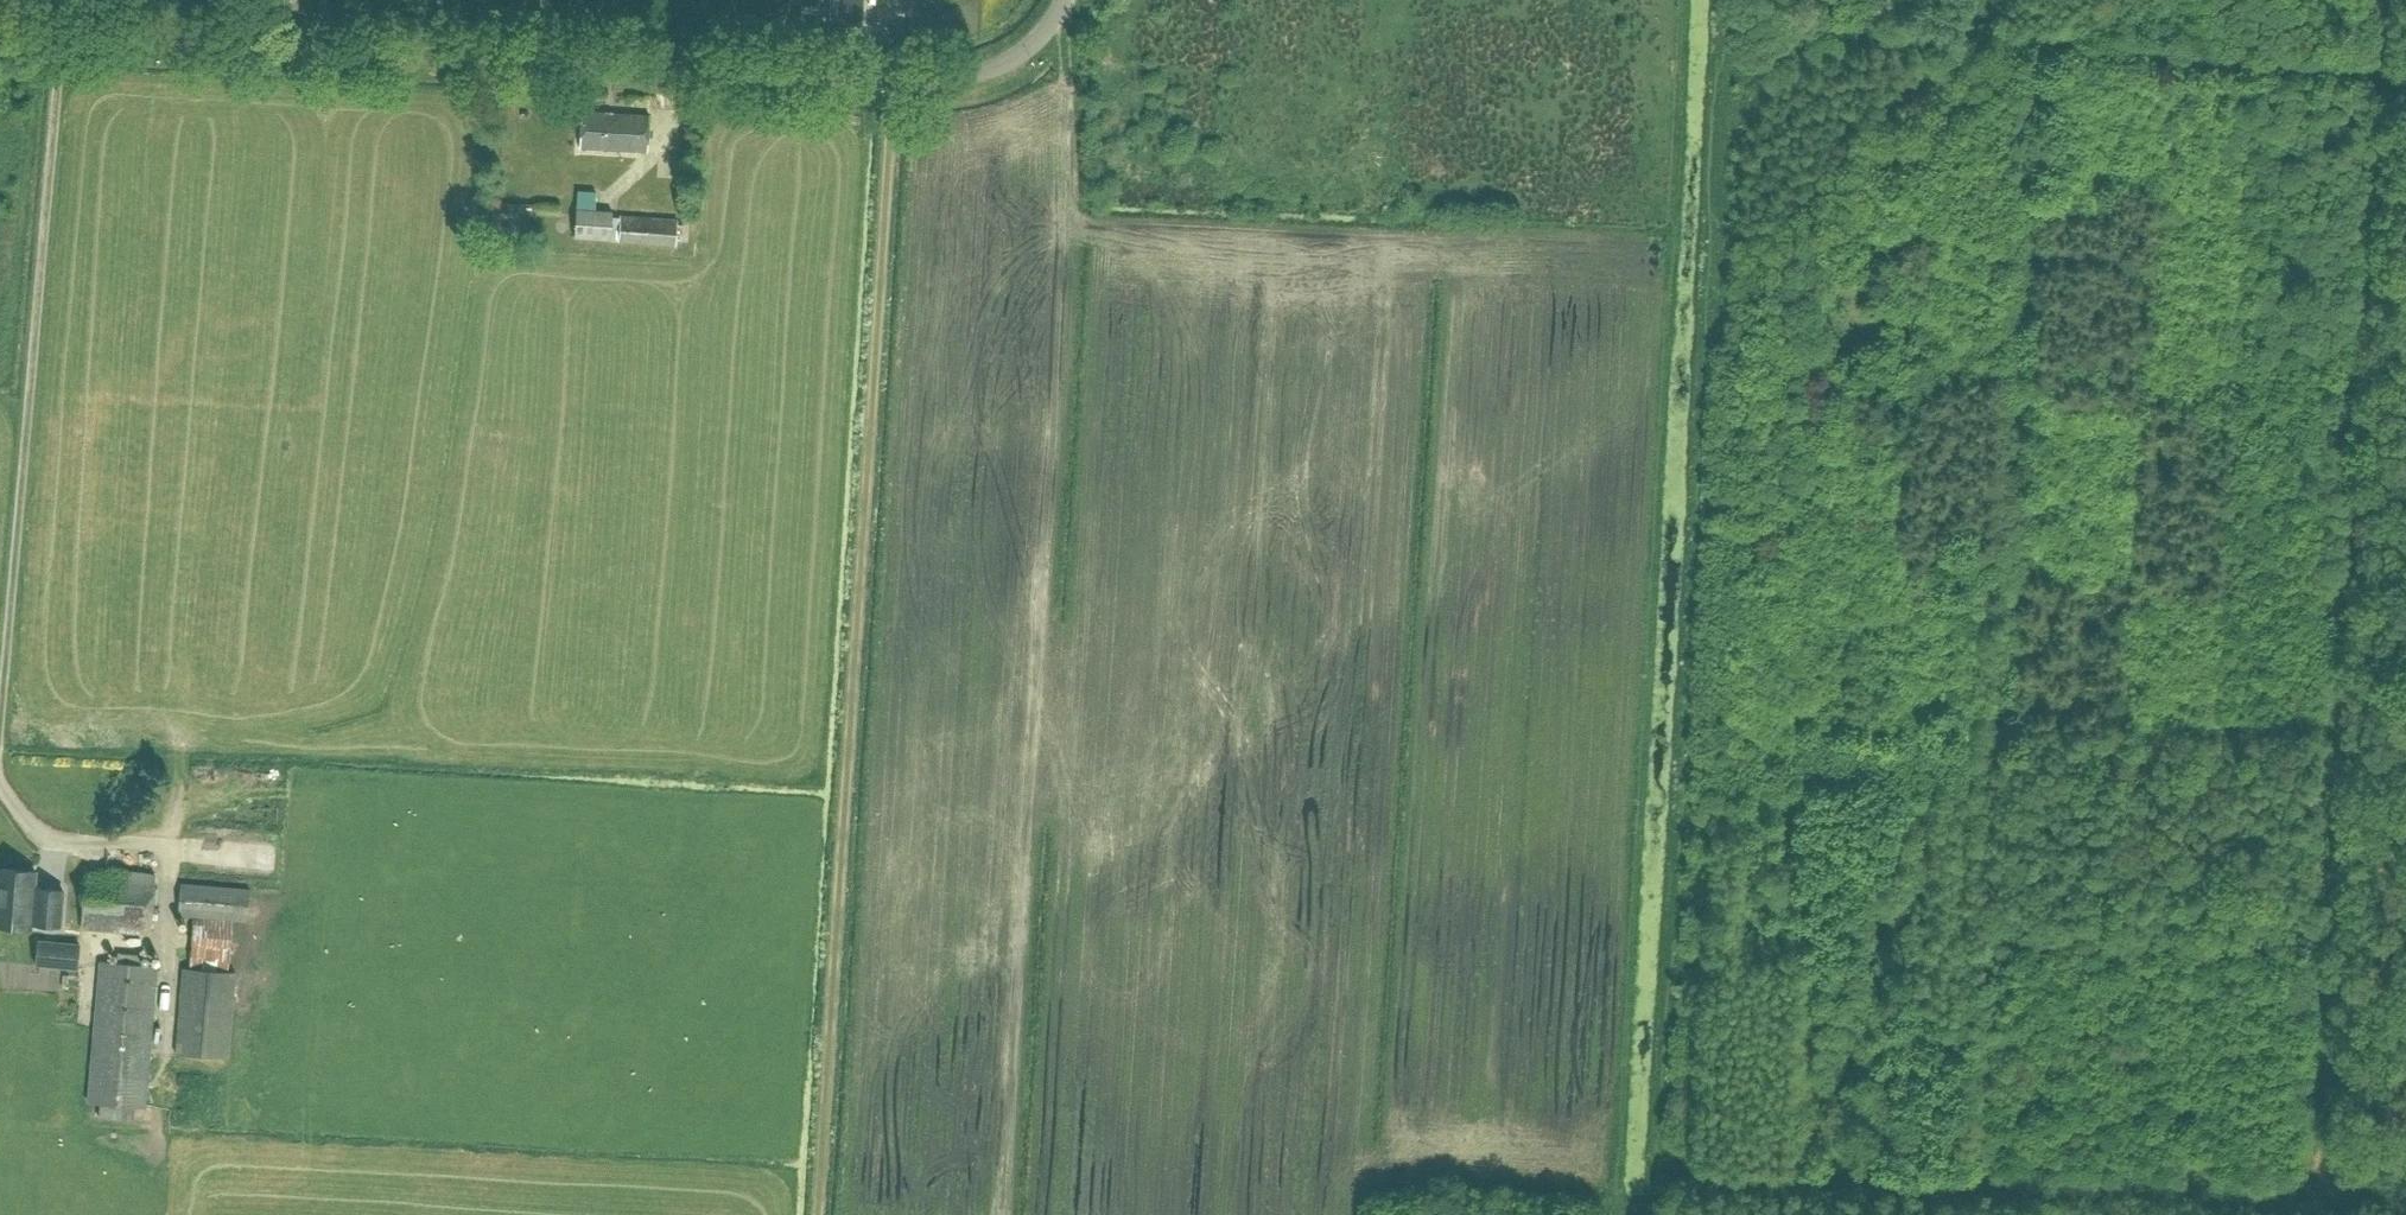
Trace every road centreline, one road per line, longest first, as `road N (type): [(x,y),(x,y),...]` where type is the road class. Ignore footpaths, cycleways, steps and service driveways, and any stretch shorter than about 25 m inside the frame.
road 1 (track): [(887,78),(821,1214)]
road 2 (unclassified): [(1064,0),(997,65),(951,77),(0,33)]
road 3 (track): [(61,37),(0,696)]

